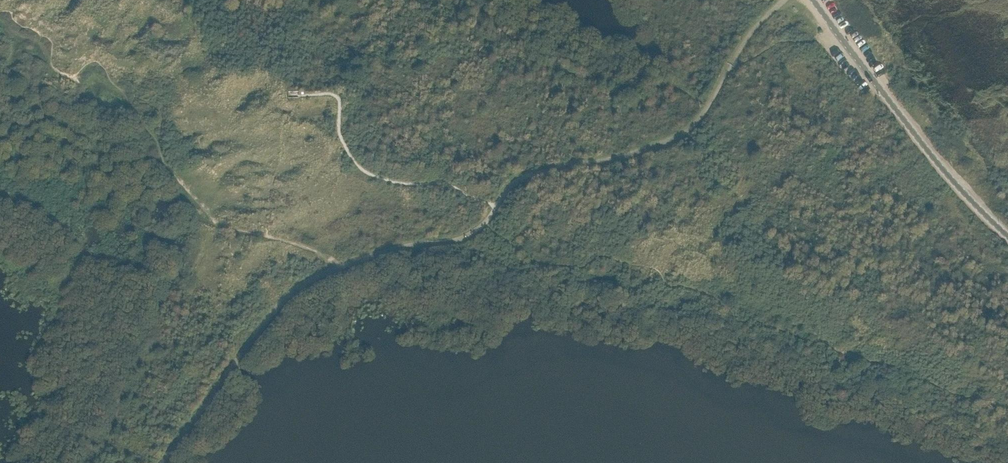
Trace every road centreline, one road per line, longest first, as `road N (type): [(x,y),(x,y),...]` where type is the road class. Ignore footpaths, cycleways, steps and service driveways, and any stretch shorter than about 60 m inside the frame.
road 1 (unclassified): [(1007,237),(945,172),(813,0)]
road 2 (track): [(485,222),(512,185),(530,174),(618,158),(684,134),(729,70)]
road 3 (track): [(163,462),(285,299),(334,269)]
road 4 (track): [(334,269),(461,238),(485,222)]

